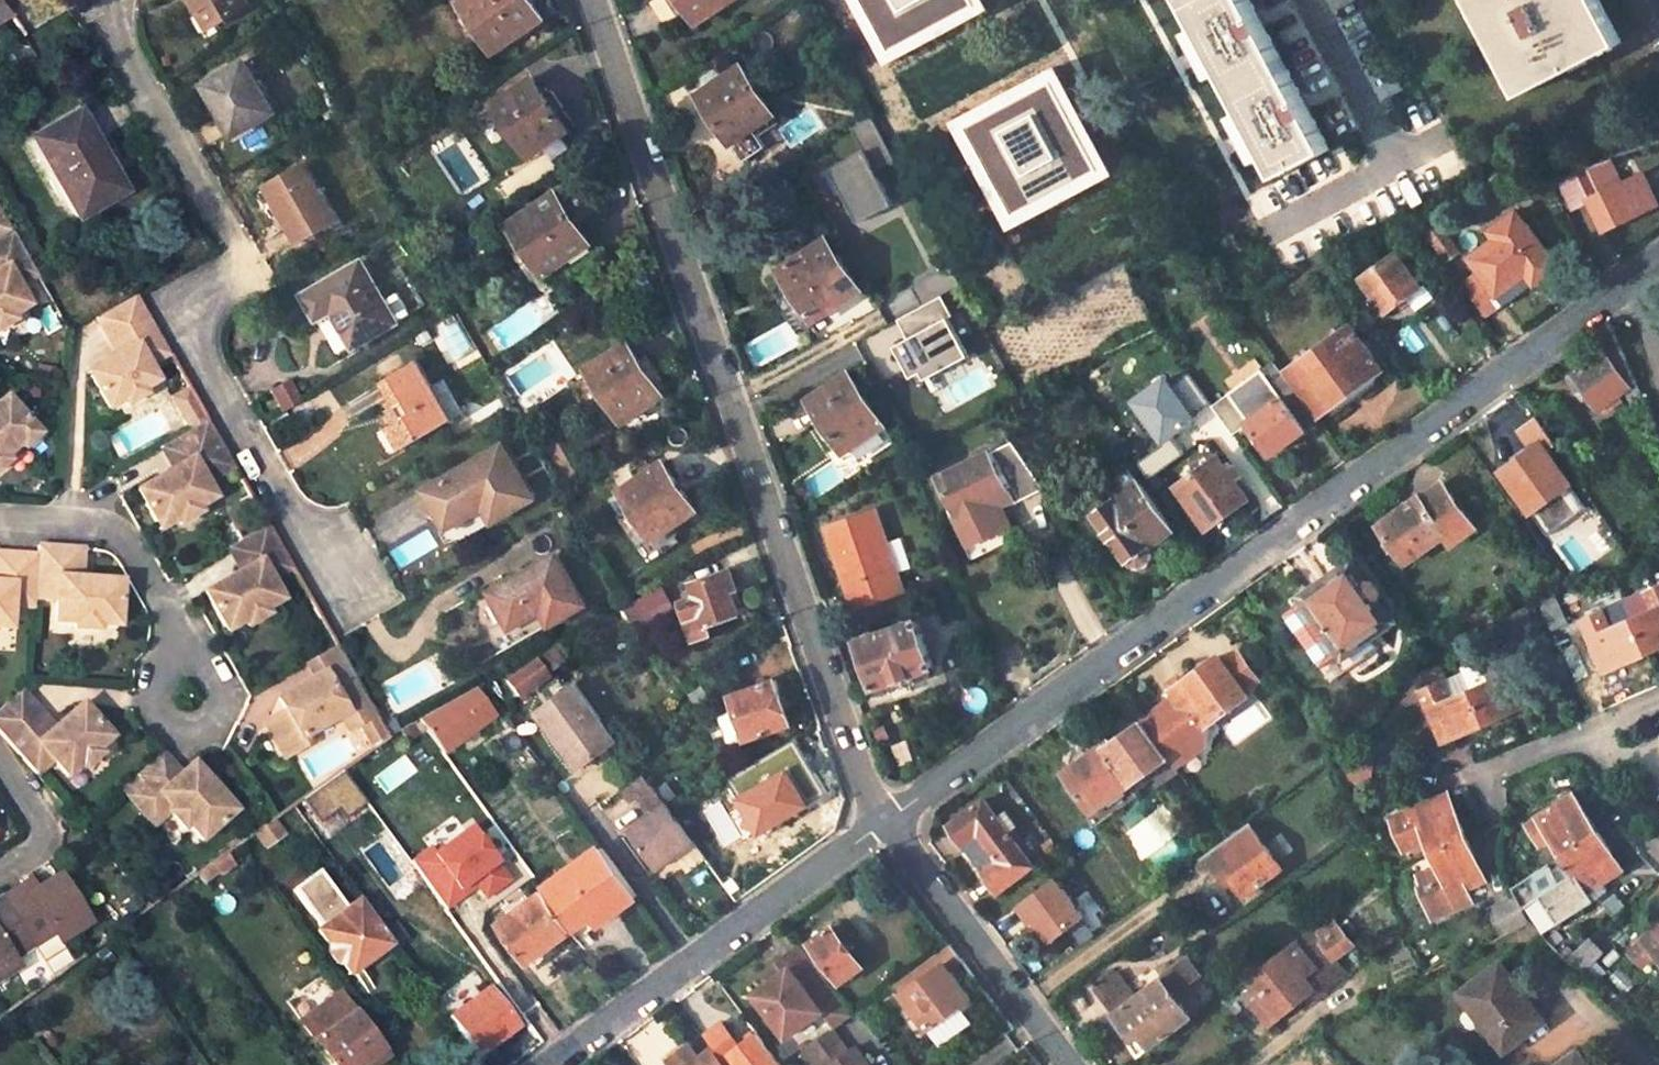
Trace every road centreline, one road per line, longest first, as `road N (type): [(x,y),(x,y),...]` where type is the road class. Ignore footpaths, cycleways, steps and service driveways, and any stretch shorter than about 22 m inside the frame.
road 1 (unclassified): [(887,821),(1658,262)]
road 2 (unclassified): [(887,821),(860,768),(593,0)]
road 3 (unclassified): [(550,1064),(887,821)]
road 4 (unclassified): [(1069,1064),(912,844),(887,821)]

